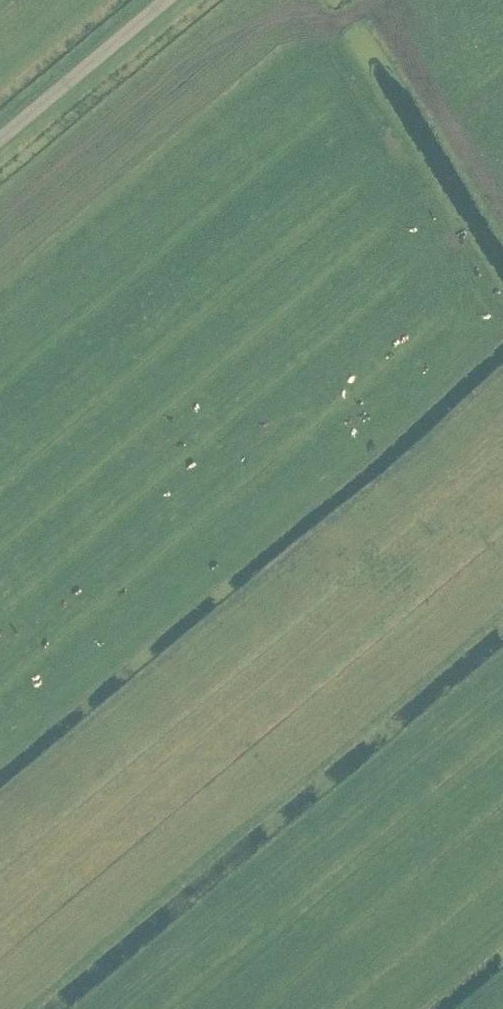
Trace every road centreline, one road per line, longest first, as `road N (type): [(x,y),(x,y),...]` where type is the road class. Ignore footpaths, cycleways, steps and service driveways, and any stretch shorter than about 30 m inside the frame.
road 1 (unclassified): [(0,139),(166,0)]

